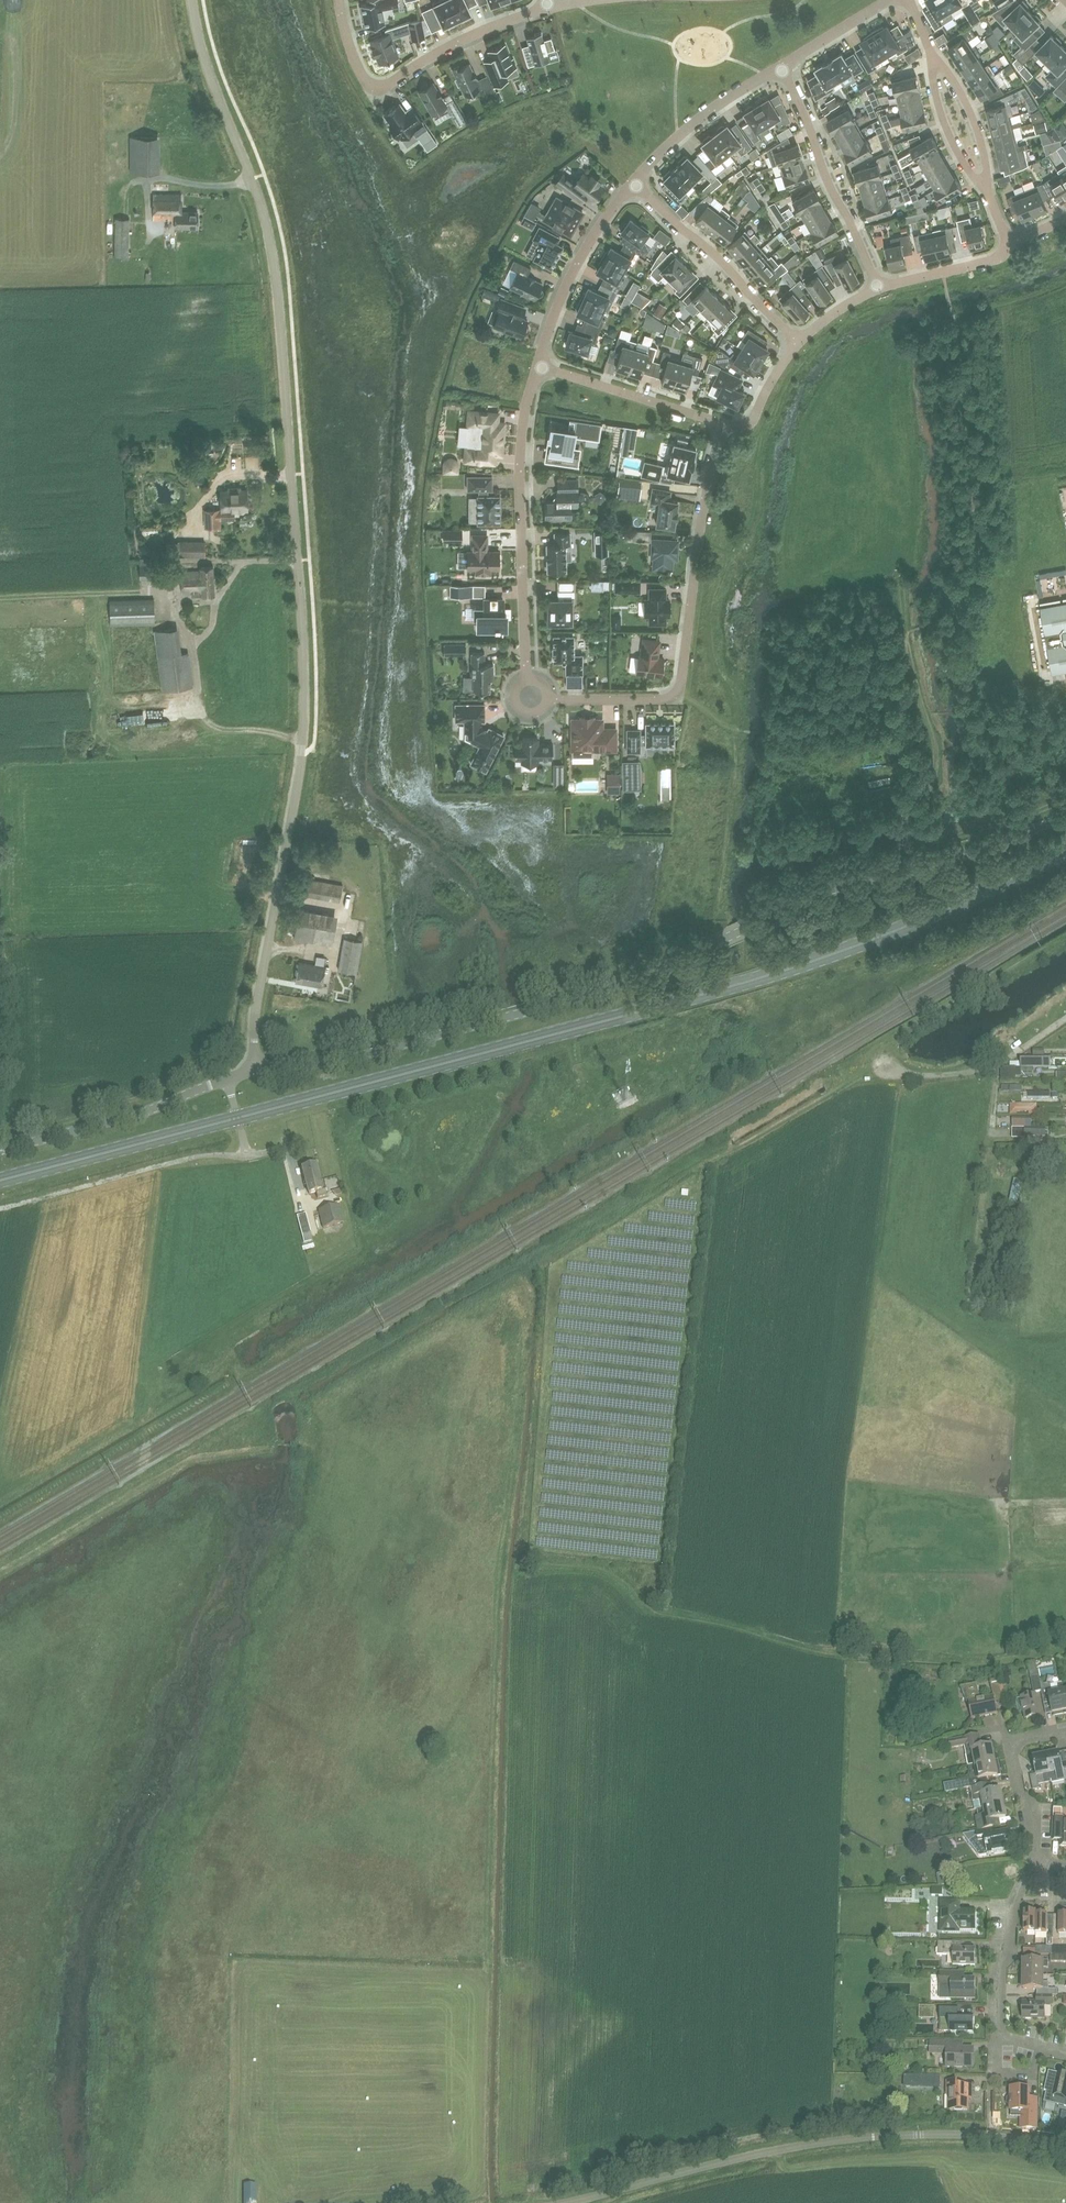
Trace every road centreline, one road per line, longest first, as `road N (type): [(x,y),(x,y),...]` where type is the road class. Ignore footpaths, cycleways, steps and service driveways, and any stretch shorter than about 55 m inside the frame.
road 1 (unclassified): [(257,1071),(258,996),(303,752),(292,468),(261,209),(196,36),(191,0)]
road 2 (primary): [(237,1118),(755,979),(890,932),(1065,850)]
road 3 (unclassified): [(257,1071),(339,1061),(611,988),(826,892),(1065,816)]
road 4 (track): [(1065,1651),(987,1668),(802,1650),(667,1616),(596,1568),(532,1567)]
road 5 (unclassified): [(560,2202),(815,2143),(918,2135),(1065,2146)]
road 6 (residential): [(721,418),(678,699),(547,697)]
road 7 (residential): [(528,677),(517,467),(538,366)]
road 8 (residential): [(337,0),(351,51),(374,87),(456,38),(545,4)]
road 9 (residential): [(1065,2063),(992,2052),(1002,1927),(1018,1885),(1033,1873)]
road 10 (track): [(0,1207),(203,1153),(246,1153)]
road 11 (primary): [(0,1180),(237,1118)]
road 12 (track): [(219,561),(174,563),(162,590),(192,647),(212,626),(215,600),(245,561)]
road 13 (residential): [(879,285),(780,67)]
road 14 (unclassified): [(0,1151),(227,1080)]
road 15 (residential): [(795,341),(632,179)]
road 16 (residential): [(538,366),(565,288),(632,179)]
road 17 (track): [(1065,1018),(983,1071),(914,1076),(883,1066)]
road 18 (residential): [(721,418),(538,366)]
road 19 (residential): [(632,179),(677,136),(780,67)]
road 20 (residential): [(1033,1873),(1040,1849),(1014,1745),(1065,1729)]
road 21 (track): [(192,647),(202,718),(217,728),(303,740)]
road 22 (track): [(162,590),(0,597)]
road 23 (residential): [(931,55),(967,104),(982,145),(982,181)]
road 24 (residential): [(982,181),(954,145),(931,55)]
road 25 (residential): [(780,67),(892,0)]

